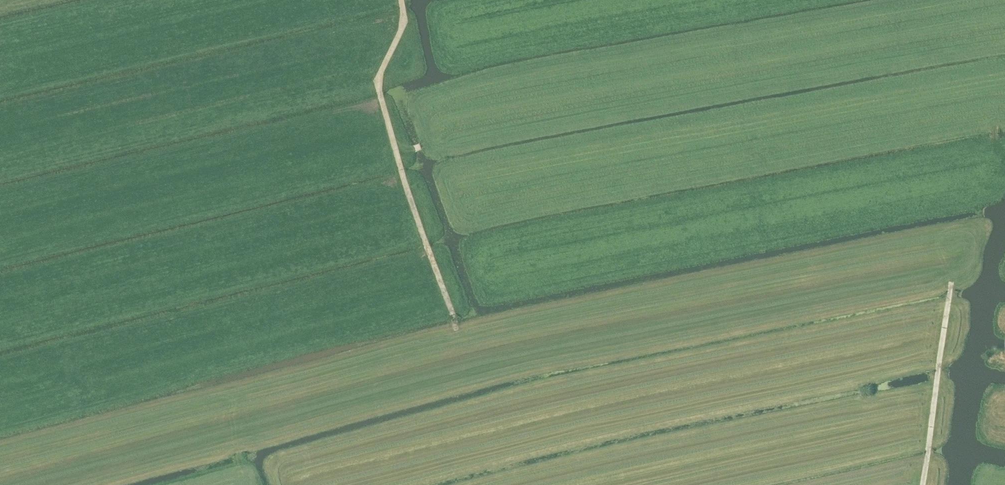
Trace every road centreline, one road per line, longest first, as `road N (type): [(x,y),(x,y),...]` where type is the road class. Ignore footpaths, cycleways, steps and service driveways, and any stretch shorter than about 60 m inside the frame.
road 1 (track): [(401,0),(405,19),(375,83),(461,323)]
road 2 (track): [(928,484),(953,280)]

